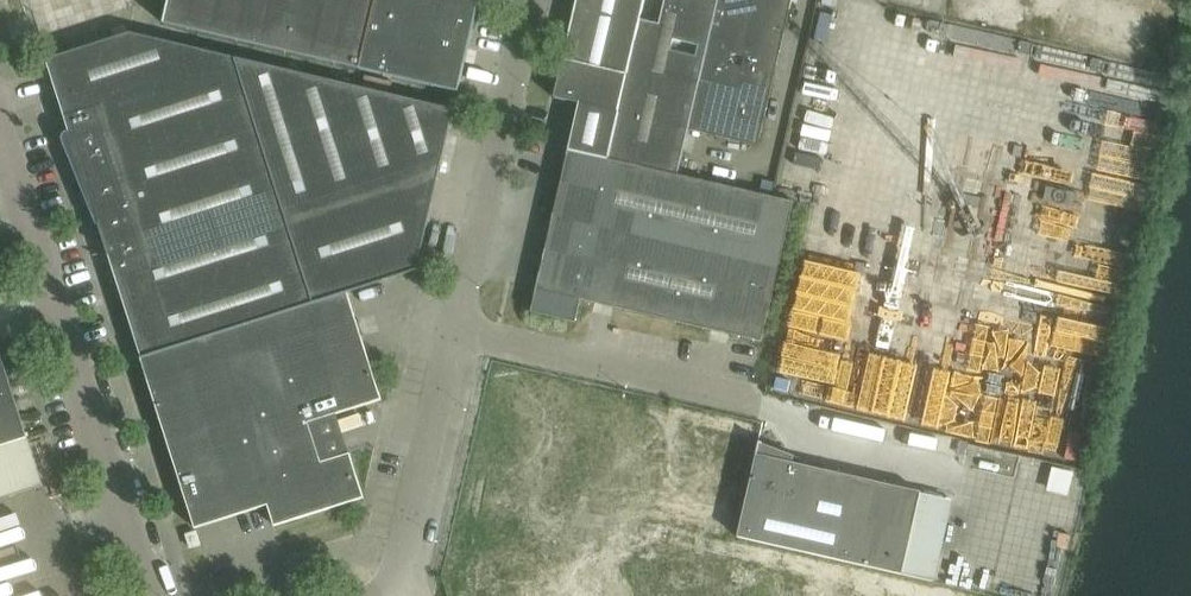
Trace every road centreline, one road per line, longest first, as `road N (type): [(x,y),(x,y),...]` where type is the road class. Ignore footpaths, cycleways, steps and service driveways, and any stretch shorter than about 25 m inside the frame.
road 1 (unclassified): [(148,595),(0,119)]
road 2 (unclassified): [(455,337),(532,0)]
road 3 (unclassified): [(722,398),(455,337)]
road 4 (unclassified): [(398,595),(455,337)]

